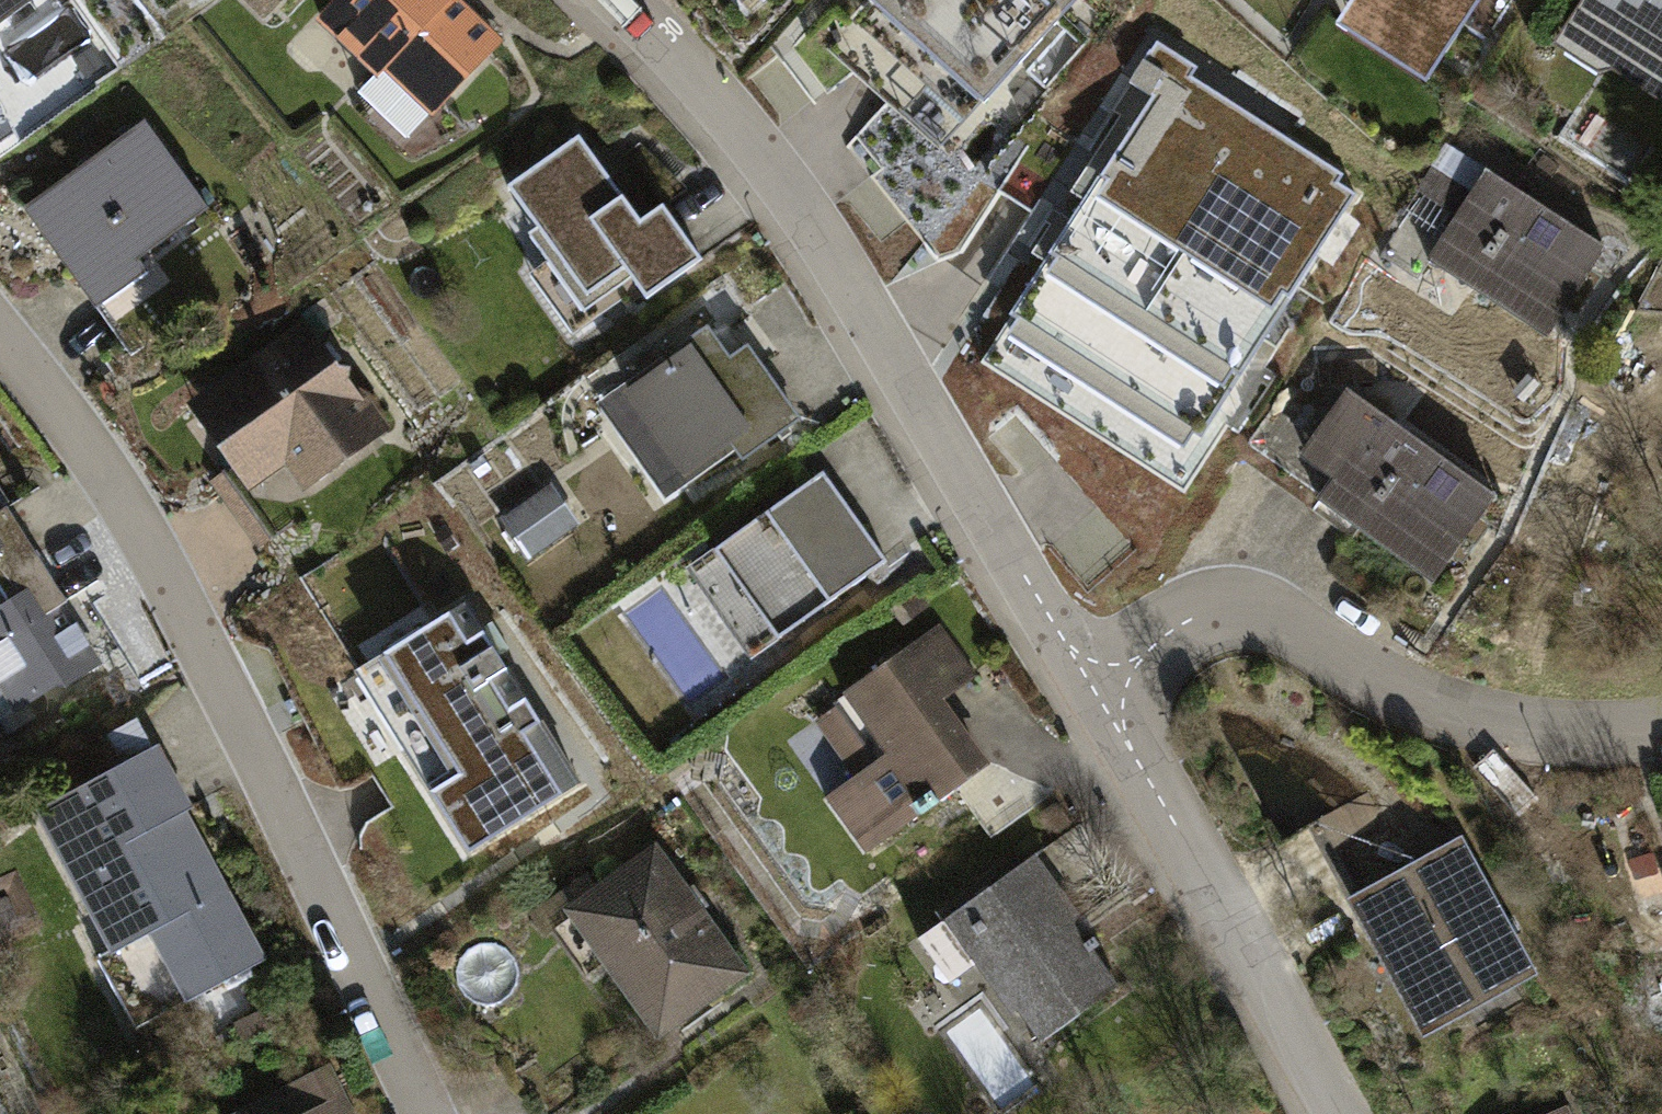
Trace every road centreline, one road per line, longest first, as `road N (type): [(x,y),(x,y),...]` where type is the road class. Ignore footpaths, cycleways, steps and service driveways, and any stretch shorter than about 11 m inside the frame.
road 1 (residential): [(0,323),(88,431),(429,1113)]
road 2 (residential): [(623,0),(771,158),(1082,685)]
road 3 (residential): [(1082,685),(1174,629),(1217,613),(1267,615),(1445,713),(1543,737),(1661,736)]
road 4 (residential): [(1082,685),(1331,1113)]

